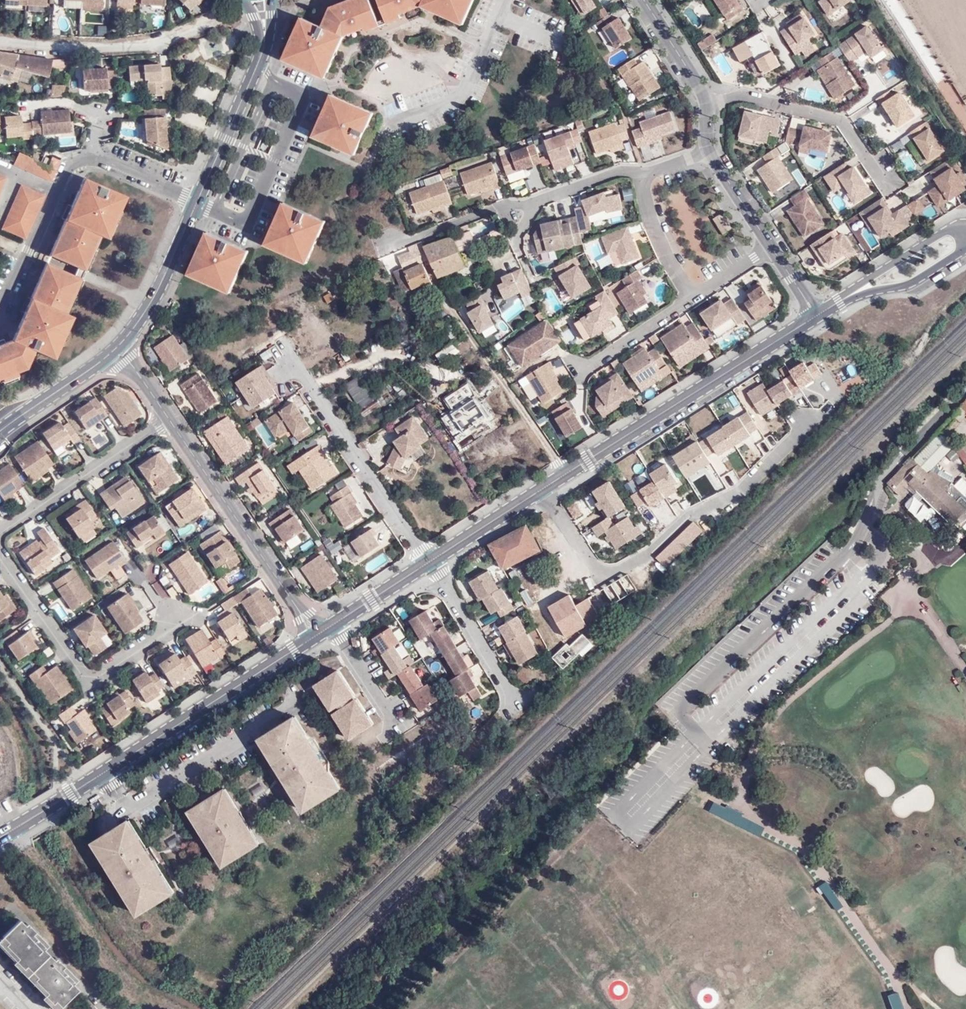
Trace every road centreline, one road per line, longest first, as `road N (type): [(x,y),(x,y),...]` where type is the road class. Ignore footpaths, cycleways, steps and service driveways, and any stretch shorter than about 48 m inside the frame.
road 1 (residential): [(0,838),(316,636)]
road 2 (residential): [(545,489),(597,571),(617,572),(698,511),(746,489),(811,414)]
road 3 (residential): [(545,489),(814,316)]
road 4 (residential): [(0,554),(88,689),(192,621)]
road 5 (residential): [(646,182),(619,172),(394,249)]
road 6 (residential): [(169,418),(316,636)]
road 7 (residential): [(195,202),(247,224),(304,94),(274,81),(260,63)]
road 8 (residential): [(429,562),(291,357)]
road 9 (residential): [(0,40),(144,46),(198,26),(226,0)]
road 10 (residential): [(710,94),(845,122),(894,201)]
road 11 (residential): [(169,418),(0,534)]
road 12 (residential): [(0,318),(53,216),(66,168),(82,156),(97,158)]
road 13 (residential): [(502,0),(463,90),(390,123)]
road 14 (residential): [(814,316),(912,282),(965,244)]
road 15 (residential): [(115,349),(160,285),(195,202)]
road 16 (residential): [(952,225),(814,316)]
road 17 (residential): [(516,701),(429,562)]
road 18 (residential): [(195,202),(260,63)]
road 19 (unclassified): [(887,0),(965,121)]
road 20 (residential): [(0,431),(115,349)]
road 21 (residential): [(429,562),(545,489)]
road 22 (residential): [(316,636),(429,562)]
road 23 (residential): [(691,298),(582,369)]
road 24 (residential): [(646,182),(660,240),(691,298)]

